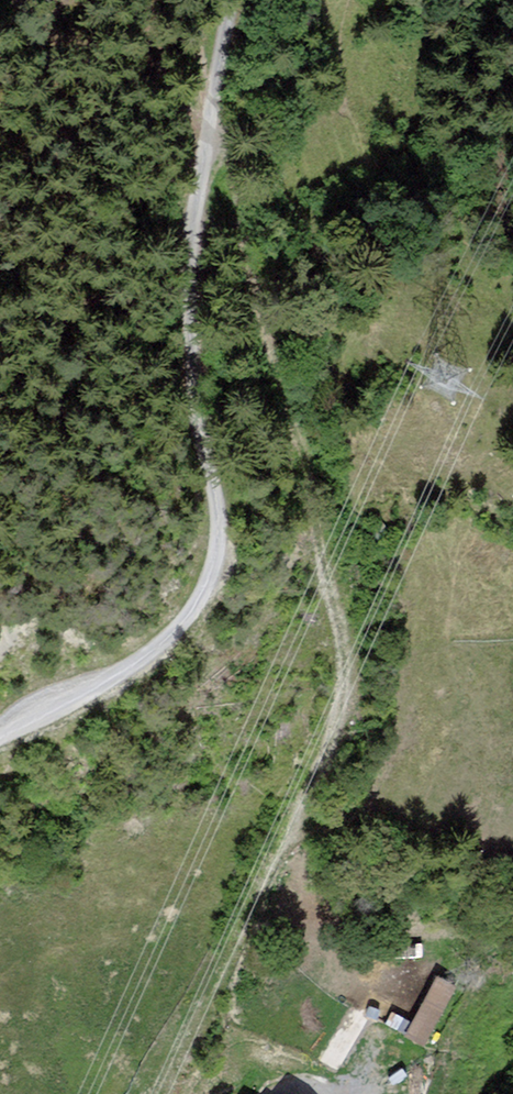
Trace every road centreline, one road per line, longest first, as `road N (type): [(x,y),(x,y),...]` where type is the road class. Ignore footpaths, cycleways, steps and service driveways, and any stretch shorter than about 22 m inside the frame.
road 1 (track): [(156,1093),(298,813),(337,723),(344,666),(325,558),(213,117)]
road 2 (track): [(234,0),(190,283),(190,389),(218,513),(209,590),(168,642),(0,733)]

